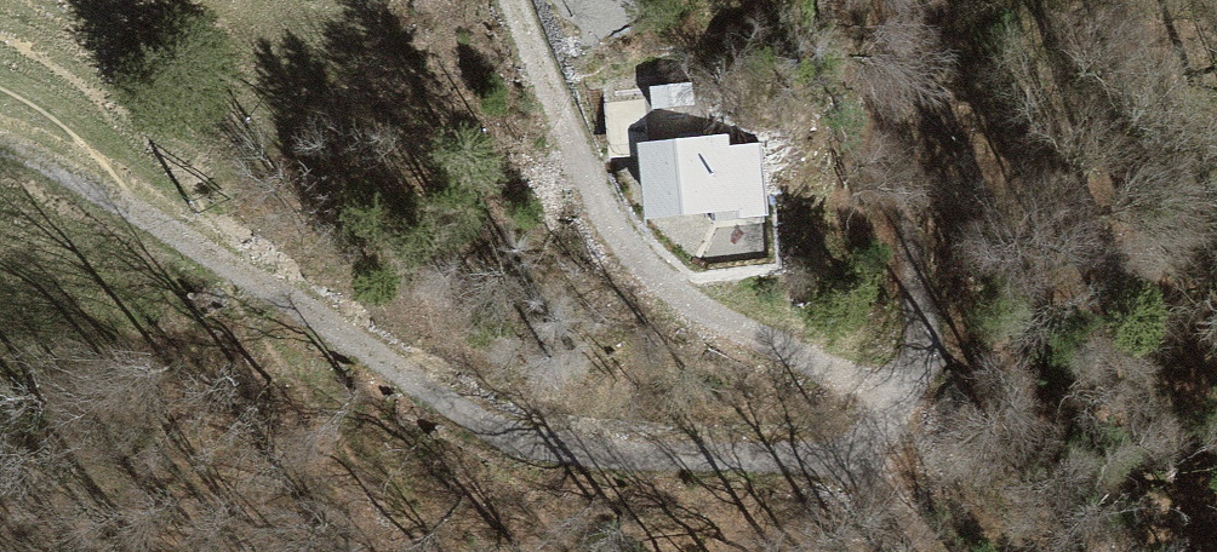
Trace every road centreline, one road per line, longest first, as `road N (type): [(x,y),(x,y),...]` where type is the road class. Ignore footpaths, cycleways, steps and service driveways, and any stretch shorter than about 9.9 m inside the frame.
road 1 (track): [(897,420),(866,444),(807,457),(517,452),(192,253)]
road 2 (track): [(897,420),(916,351),(884,102),(905,0)]
road 3 (track): [(192,253),(0,148)]

